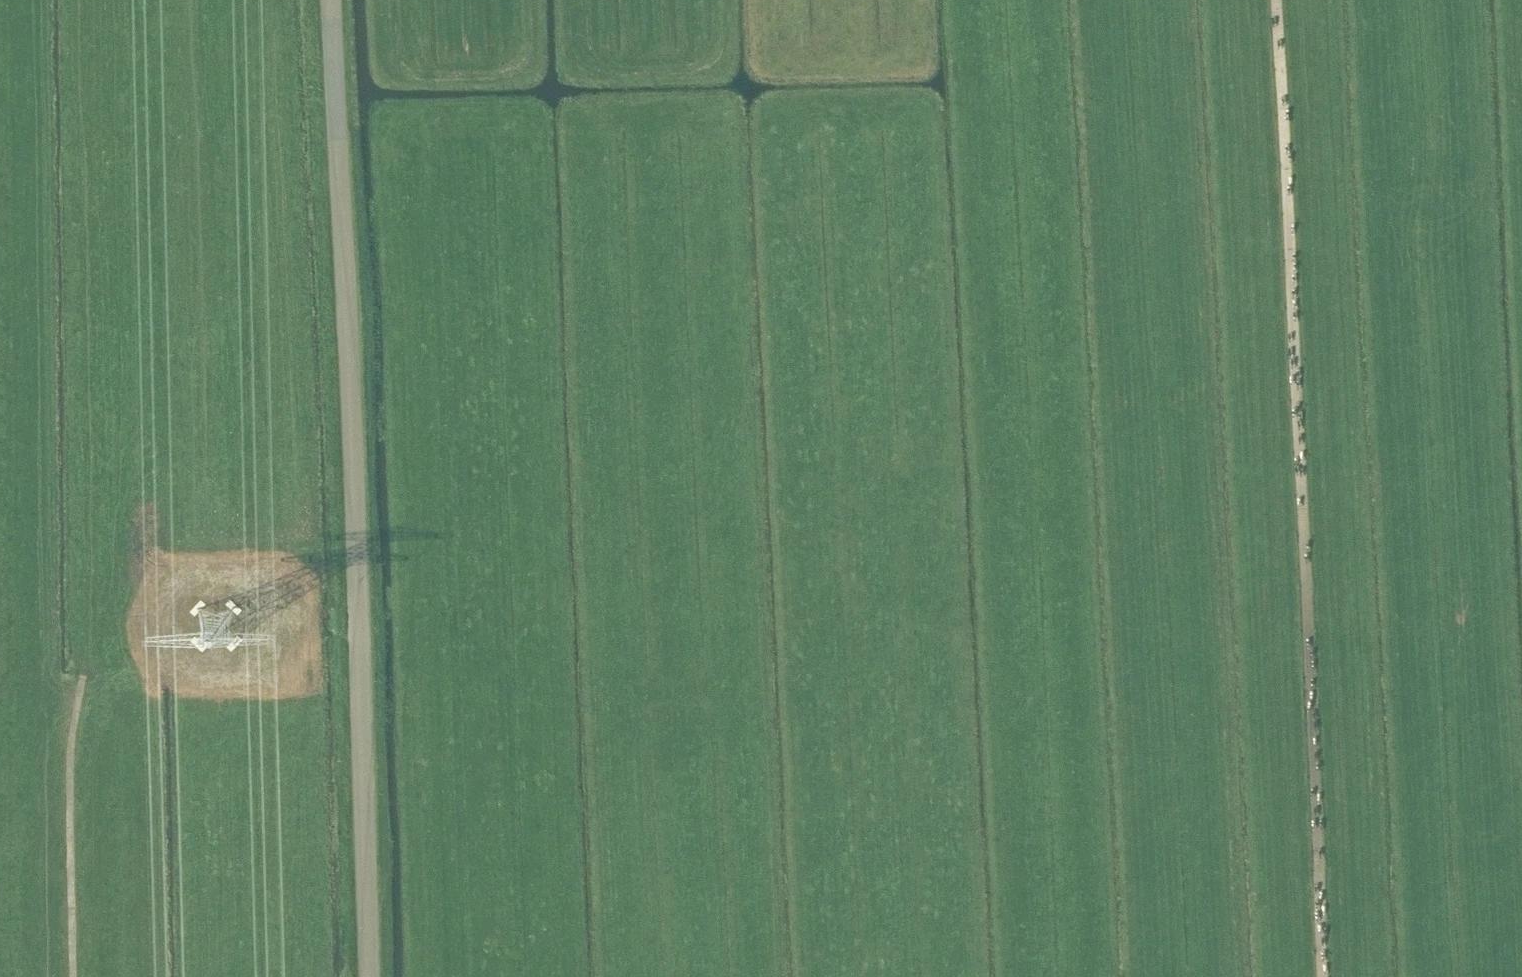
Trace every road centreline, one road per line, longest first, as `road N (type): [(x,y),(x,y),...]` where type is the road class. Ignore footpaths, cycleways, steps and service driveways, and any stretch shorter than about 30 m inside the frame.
road 1 (unclassified): [(369,976),(333,0)]

